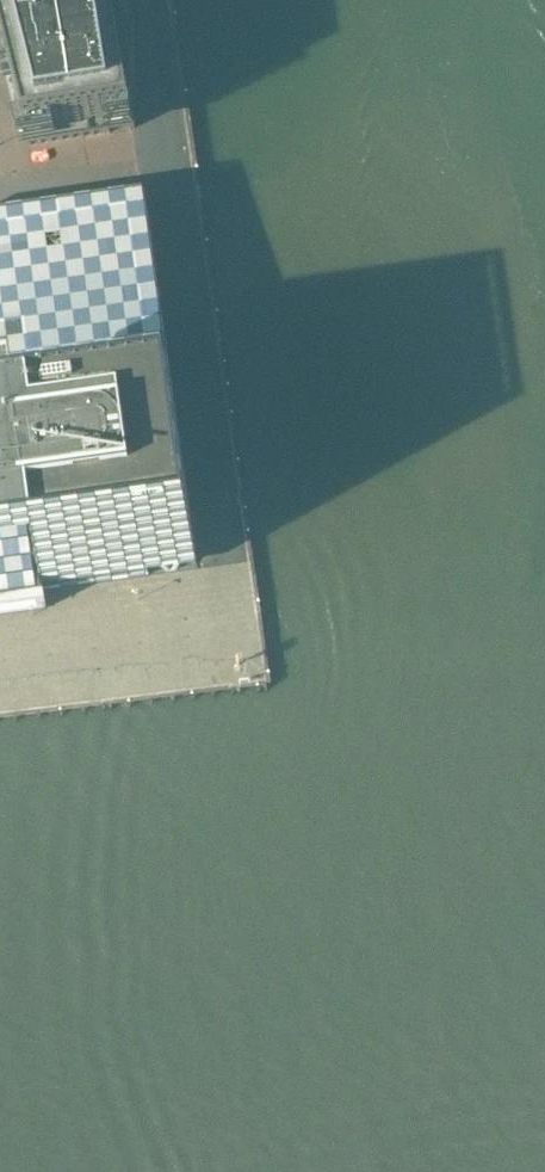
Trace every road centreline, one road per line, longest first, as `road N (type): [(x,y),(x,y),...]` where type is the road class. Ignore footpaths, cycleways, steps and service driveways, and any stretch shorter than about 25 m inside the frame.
road 1 (residential): [(159,167),(0,191)]

